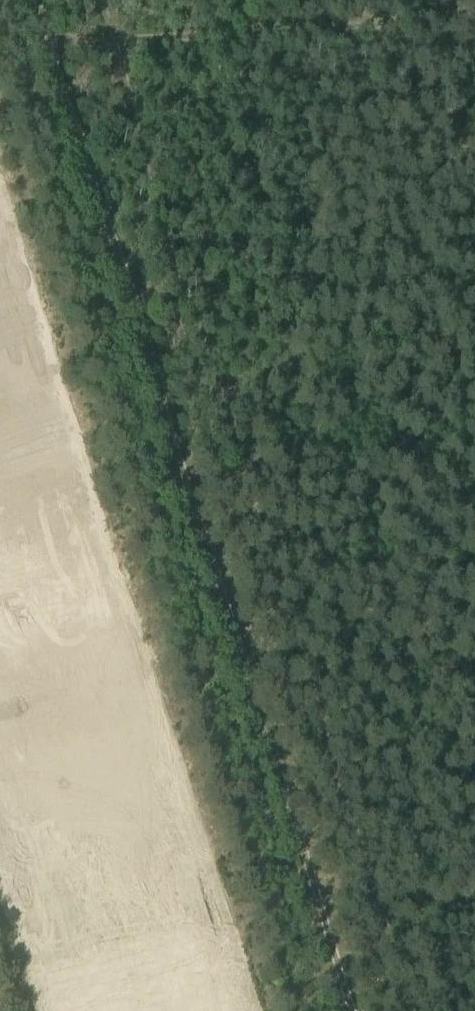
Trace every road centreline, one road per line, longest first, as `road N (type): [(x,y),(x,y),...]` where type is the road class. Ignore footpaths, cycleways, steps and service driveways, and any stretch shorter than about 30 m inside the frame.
road 1 (track): [(50,44),(352,1010)]
road 2 (track): [(50,44),(474,16)]

